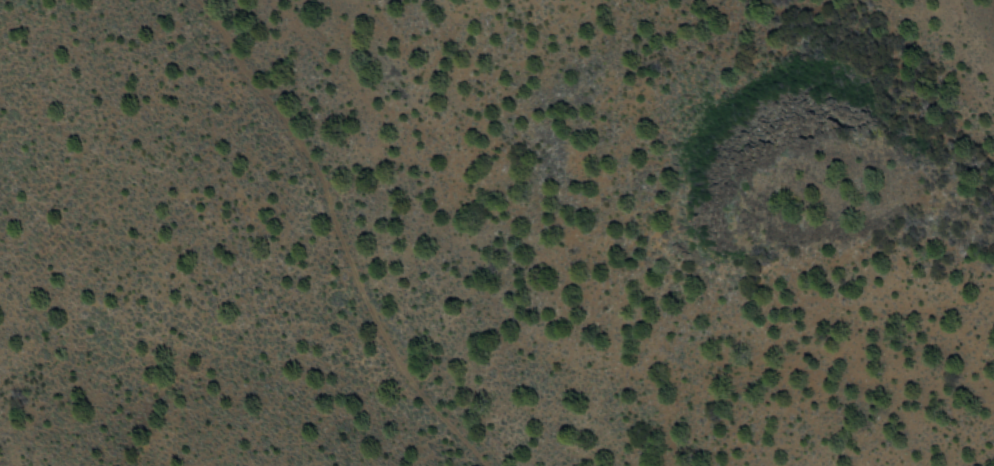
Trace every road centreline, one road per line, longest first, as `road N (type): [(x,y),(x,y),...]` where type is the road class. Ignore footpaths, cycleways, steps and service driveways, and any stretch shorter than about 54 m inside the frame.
road 1 (track): [(302,146),(329,182),(355,270),(392,347),(490,465)]
road 2 (track): [(201,0),(302,146)]

